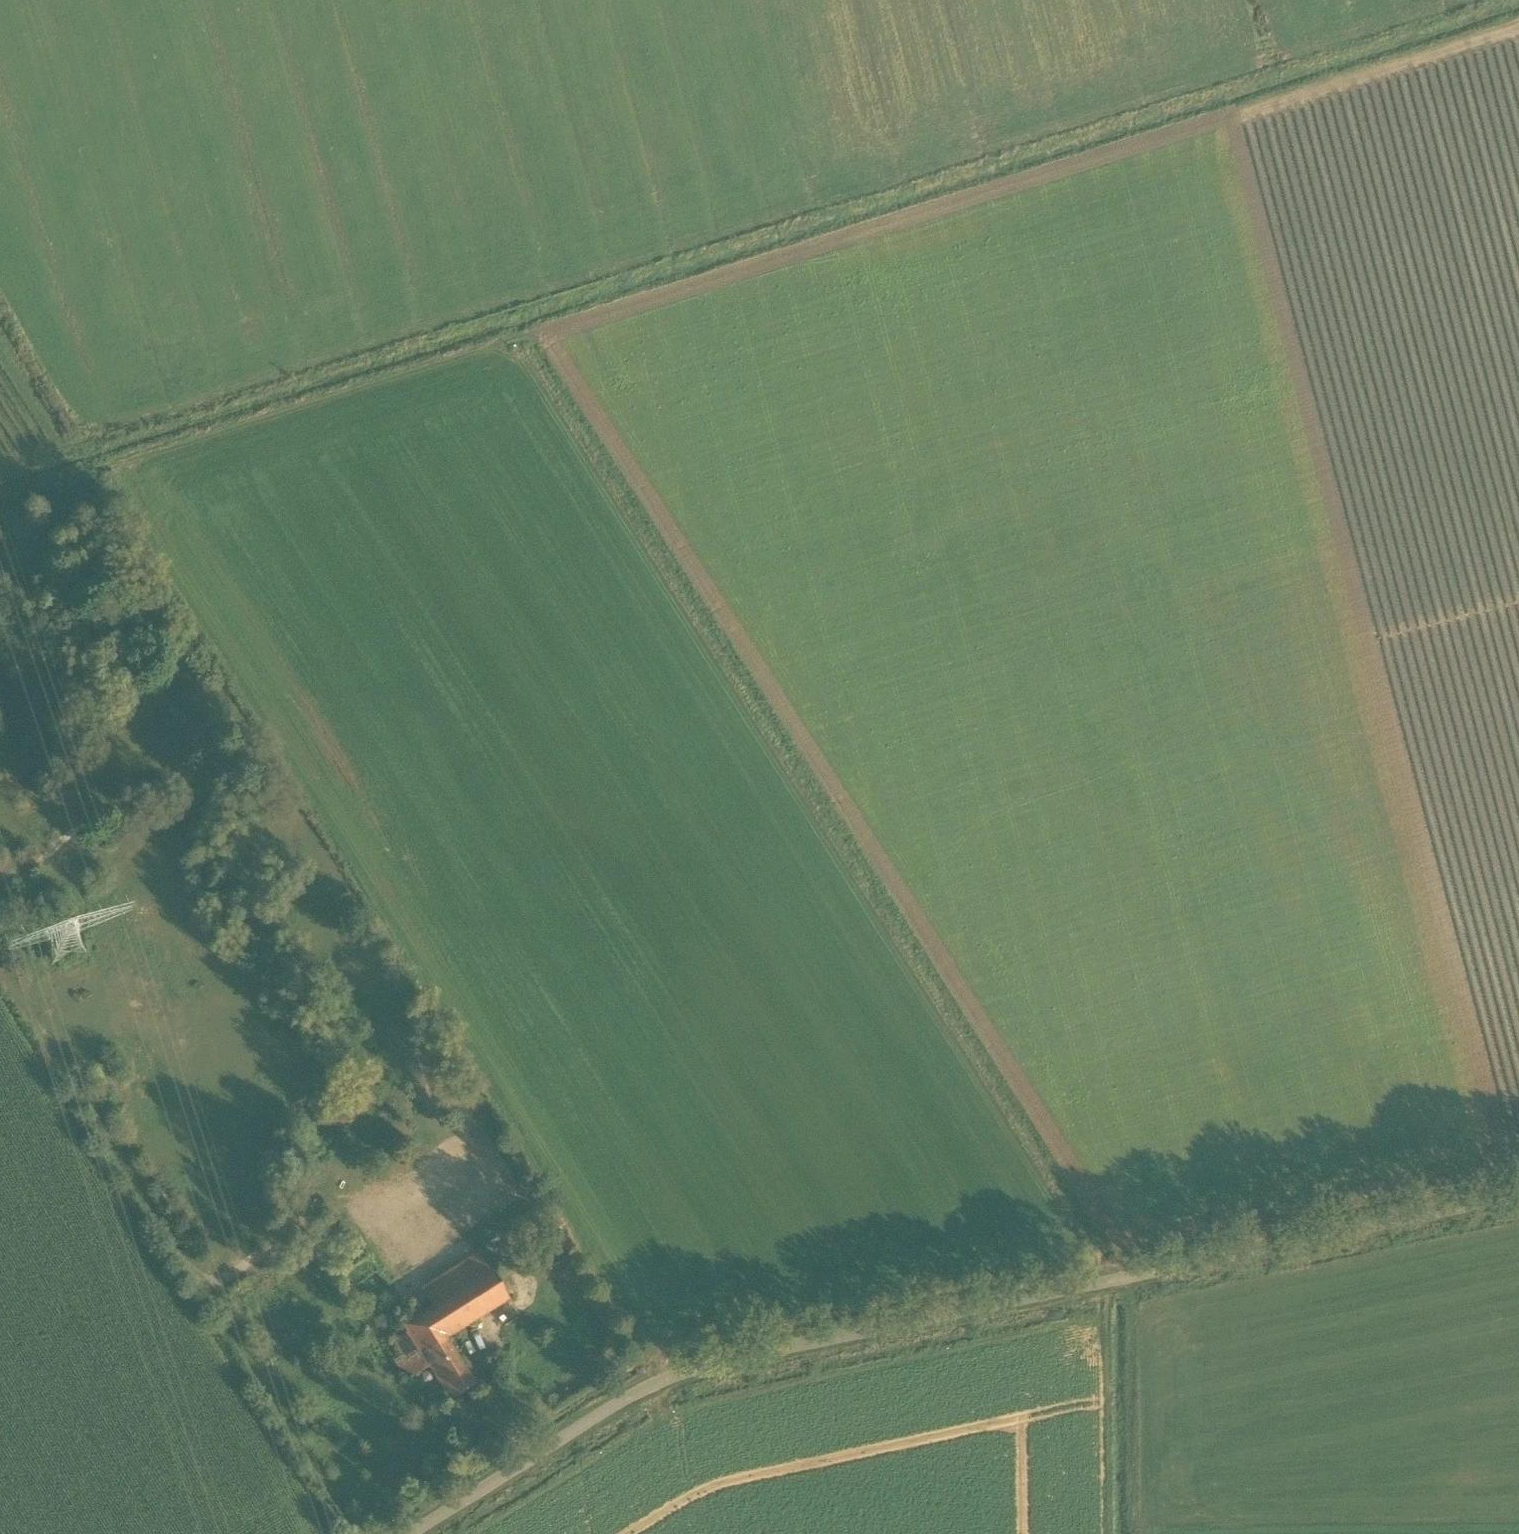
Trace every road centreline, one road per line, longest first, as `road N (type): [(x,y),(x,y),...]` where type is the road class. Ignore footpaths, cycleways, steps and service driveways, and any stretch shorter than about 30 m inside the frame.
road 1 (unclassified): [(412,1533),(601,1413),(697,1371),(1518,1199)]

